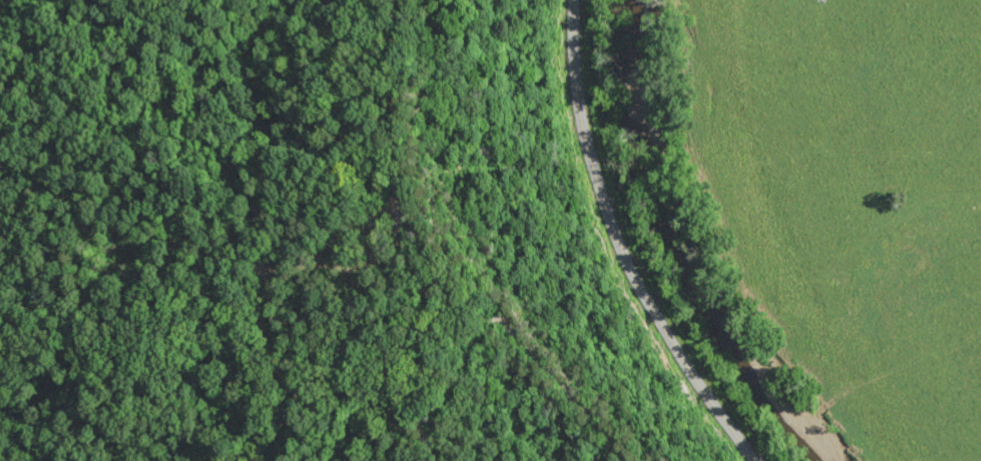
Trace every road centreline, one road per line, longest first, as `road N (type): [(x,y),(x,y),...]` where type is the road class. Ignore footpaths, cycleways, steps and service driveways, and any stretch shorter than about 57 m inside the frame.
road 1 (secondary): [(771,460),(677,336),(638,262),(600,130),(591,0)]

